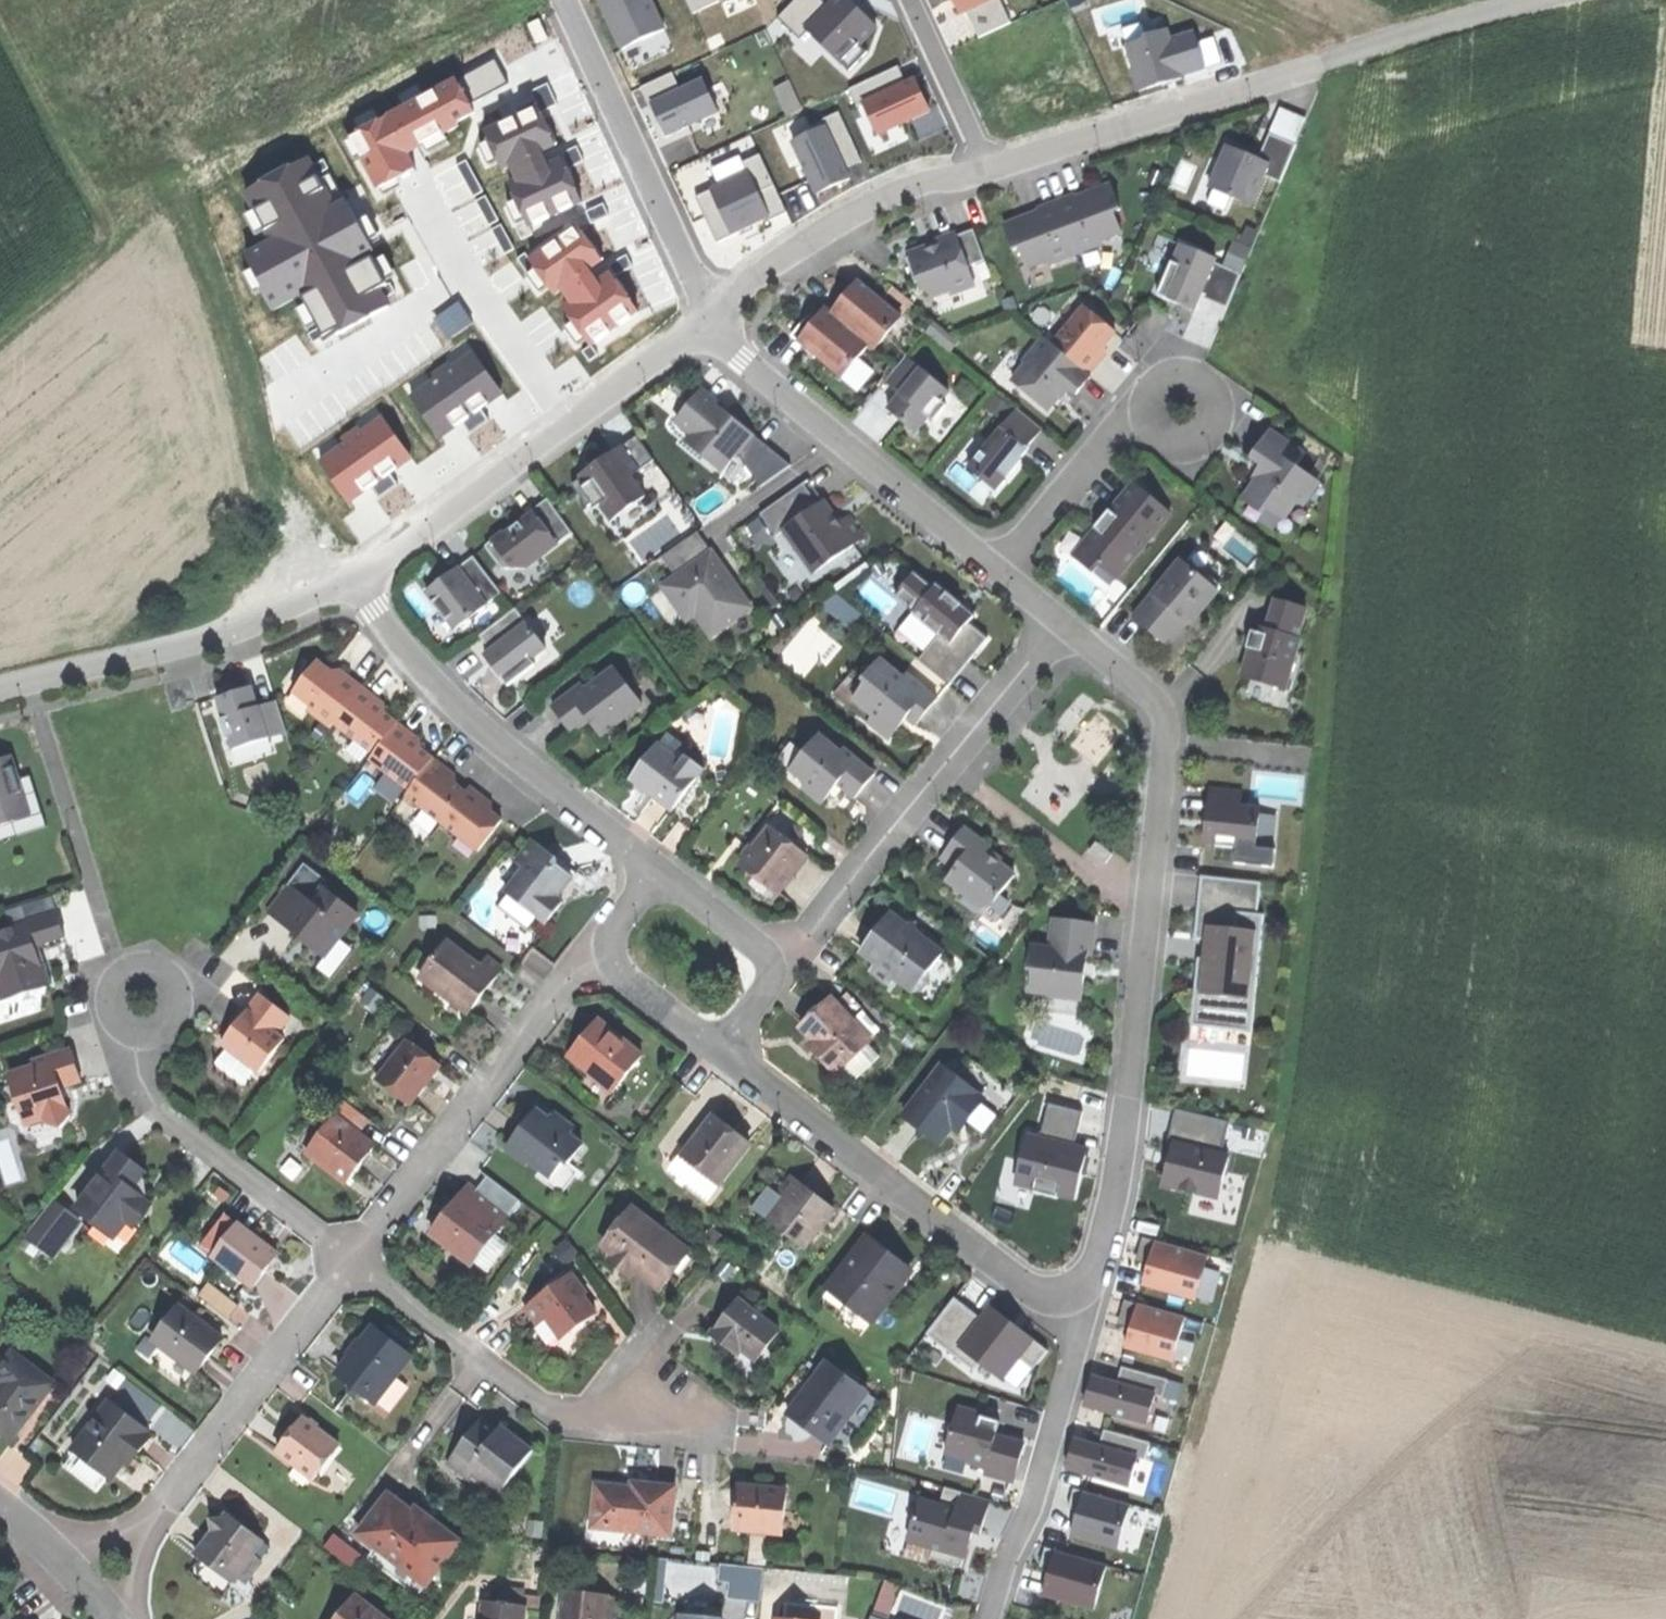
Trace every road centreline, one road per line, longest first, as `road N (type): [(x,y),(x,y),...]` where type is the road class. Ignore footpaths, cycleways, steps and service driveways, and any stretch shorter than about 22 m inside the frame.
road 1 (residential): [(715,1053),(1077,1326)]
road 2 (residential): [(710,322),(361,582)]
road 3 (residential): [(94,1601),(354,1266)]
road 4 (residential): [(1077,1326),(1110,1226),(1149,912)]
road 5 (residential): [(361,582),(385,628),(453,705),(657,869)]
road 6 (track): [(0,334),(115,238),(0,4)]
road 7 (residential): [(354,1266),(588,956)]
road 8 (residential): [(1004,570),(710,322)]
road 9 (residential): [(354,1266),(567,1425),(661,1412),(678,1399)]
road 10 (residential): [(361,582),(195,645),(0,694)]
road 11 (residential): [(144,1000),(140,1061),(160,1112),(354,1266)]
road 12 (residential): [(1322,65),(979,169)]
road 13 (residential): [(563,0),(710,322)]
road 14 (residential): [(979,169),(897,189),(777,262),(710,322)]
road 15 (residential): [(989,1618),(1003,1567),(1037,1496),(1077,1326)]
road 16 (residential): [(783,969),(952,762)]
road 17 (residential): [(952,762),(1070,860),(1149,912)]
road 18 (residential): [(1004,570),(1124,432),(1183,408)]
road 19 (track): [(1538,0),(1322,65)]
road 20 (residential): [(910,0),(979,169)]
road 21 (residential): [(952,762),(1065,619)]
road 22 (residential): [(1149,912),(1170,740)]
road 23 (residential): [(1170,740),(1172,715),(1160,698),(1065,619)]
road 24 (residential): [(657,869),(783,969)]
road 25 (residential): [(588,956),(715,1053)]
road 26 (residential): [(1170,740),(1309,753)]
road 27 (residential): [(94,1601),(0,1501)]

